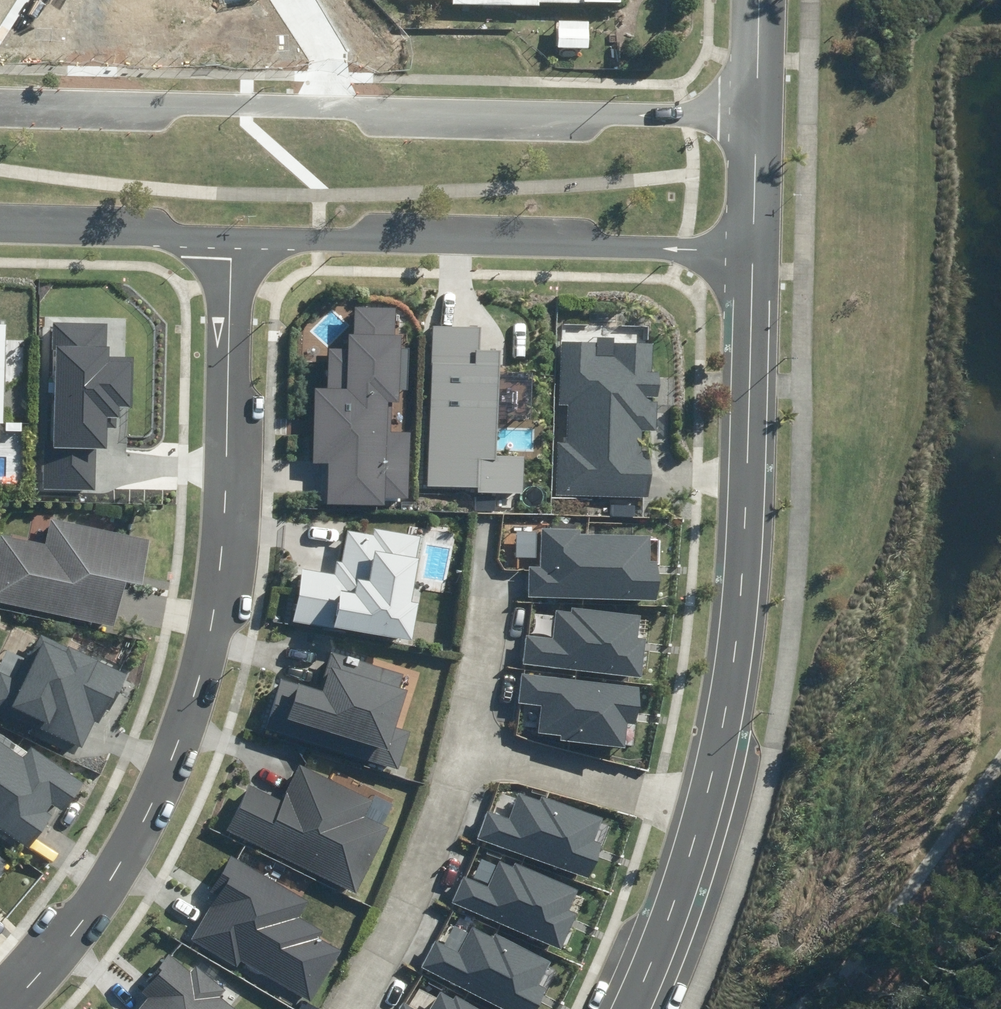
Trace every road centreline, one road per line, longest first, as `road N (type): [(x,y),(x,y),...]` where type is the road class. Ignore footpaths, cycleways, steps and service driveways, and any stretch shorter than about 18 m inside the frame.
road 1 (residential): [(236,243),(216,619),(178,746),(90,891),(0,1006)]
road 2 (tertiary): [(0,94),(759,117)]
road 3 (tertiary): [(687,819),(738,617),(753,249)]
road 4 (tertiary): [(753,249),(236,243)]
road 5 (residential): [(351,1008),(438,822),(456,750)]
road 6 (residential): [(456,750),(687,819)]
road 7 (tertiary): [(236,243),(0,224)]
road 8 (tertiary): [(619,1008),(687,819)]
road 9 (residential): [(456,750),(490,567)]
road 10 (tertiary): [(753,249),(759,117)]

